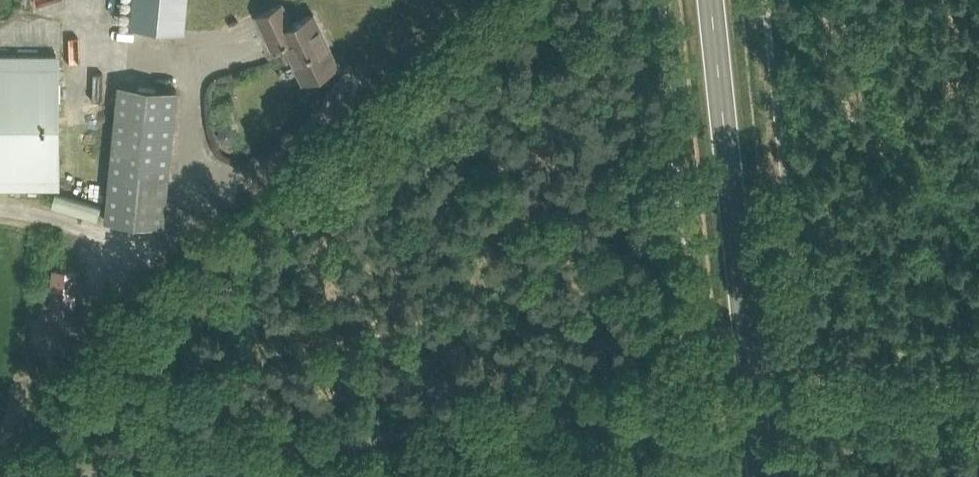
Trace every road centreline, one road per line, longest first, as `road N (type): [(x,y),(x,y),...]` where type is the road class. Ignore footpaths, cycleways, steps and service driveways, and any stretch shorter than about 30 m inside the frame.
road 1 (track): [(481,424),(42,474),(5,471)]
road 2 (primary): [(762,476),(714,0)]
road 3 (unclassified): [(147,266),(467,0)]
road 4 (track): [(5,471),(86,326),(147,266)]
road 5 (track): [(753,398),(978,374)]
road 6 (track): [(696,399),(481,424)]

